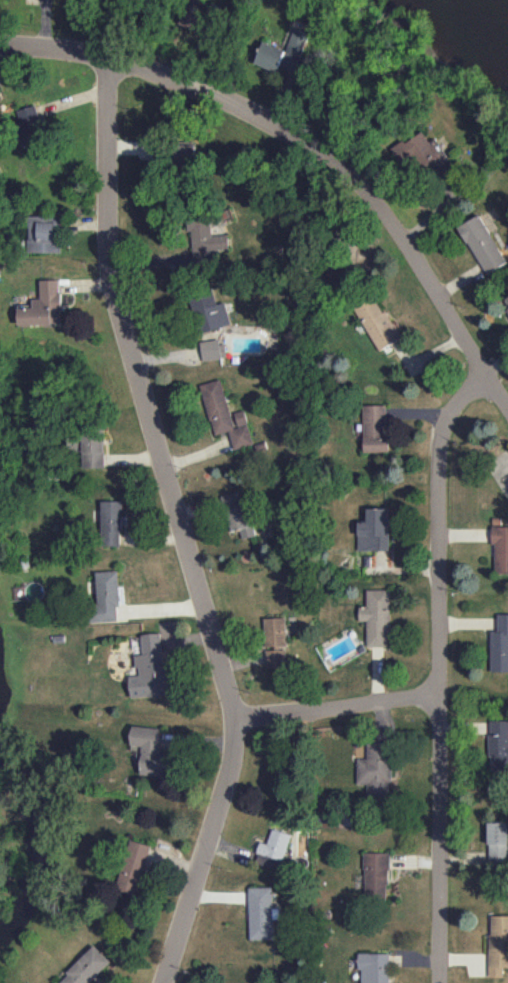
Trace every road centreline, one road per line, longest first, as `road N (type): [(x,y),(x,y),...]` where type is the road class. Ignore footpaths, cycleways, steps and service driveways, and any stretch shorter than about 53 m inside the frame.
road 1 (residential): [(160,982),(227,769),(231,704),(114,297),(104,229),(106,61)]
road 2 (residential): [(507,419),(396,229),(326,156),(264,119),(106,61),(0,48)]
road 3 (residential): [(437,982),(435,442),(452,404),(484,382)]
road 4 (residential): [(435,698),(231,721)]

